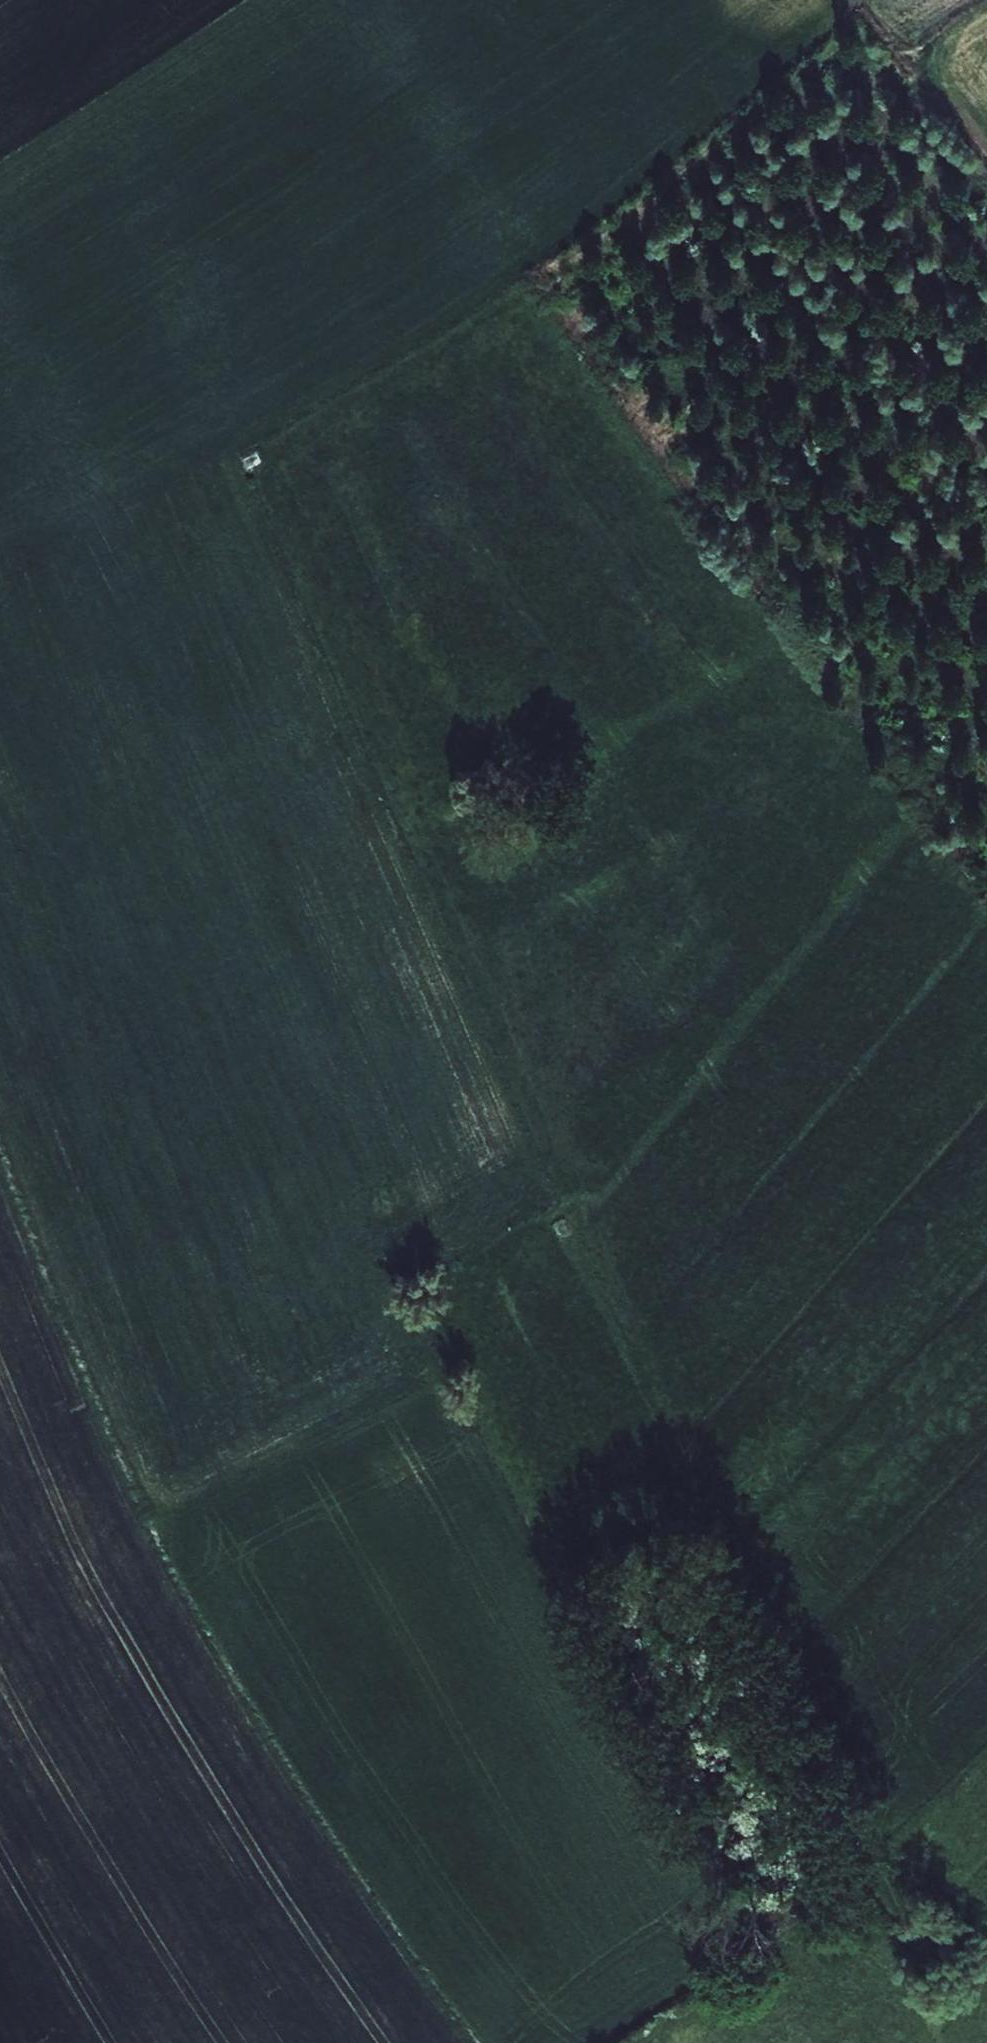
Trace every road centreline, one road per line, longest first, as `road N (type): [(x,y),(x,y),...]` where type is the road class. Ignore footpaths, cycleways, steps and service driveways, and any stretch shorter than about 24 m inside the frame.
road 1 (track): [(681,1473),(928,1960),(986,1926)]

